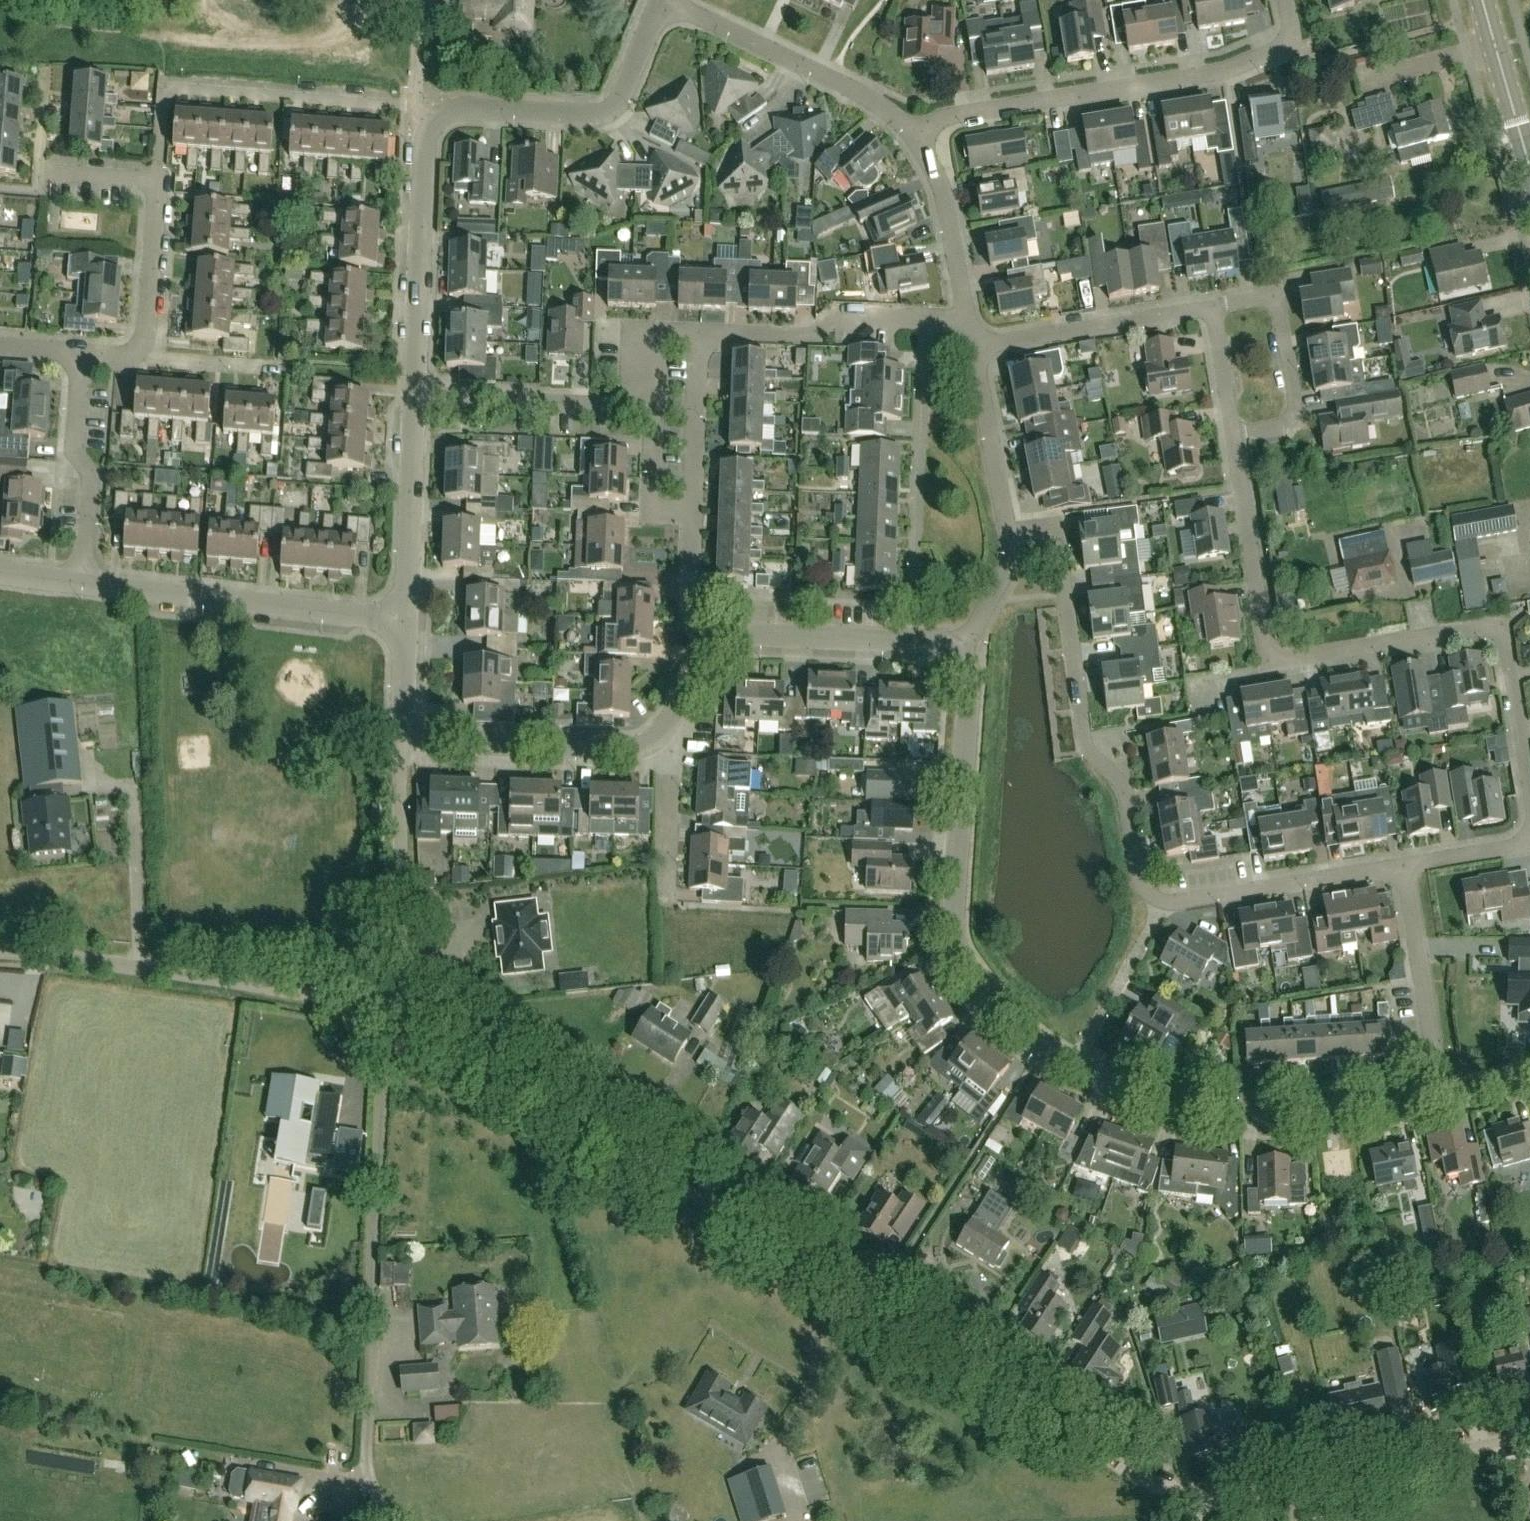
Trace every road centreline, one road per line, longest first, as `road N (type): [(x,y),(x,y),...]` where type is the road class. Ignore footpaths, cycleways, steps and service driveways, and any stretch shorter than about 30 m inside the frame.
road 1 (residential): [(1195,1499),(1112,1459),(436,1029),(391,1011)]
road 2 (residential): [(971,648),(950,920),(956,952),(978,987),(1017,1026),(1069,1066),(1171,1105),(1282,1116),(1441,1095)]
road 3 (residential): [(1405,867),(1178,905),(1156,901),(1138,885),(1121,786),(1086,752),(1054,542),(1012,547)]
road 4 (residential): [(1529,800),(1501,629),(1269,665),(1233,441)]
road 5 (unclassified): [(917,139),(947,118),(1246,67),(1297,39),(1288,0)]
road 6 (residential): [(391,1011),(315,992),(0,951)]
road 7 (residential): [(391,1011),(371,1377)]
road 8 (residential): [(162,181),(172,90),(421,109)]
road 9 (unclassified): [(1195,1499),(1529,1434)]
road 10 (residential): [(416,732),(442,746),(633,753),(665,729),(706,663)]
road 11 (residential): [(84,583),(410,622)]
road 12 (residential): [(421,109),(607,112),(661,0)]
road 13 (residential): [(417,401),(421,109)]
road 14 (unclassified): [(917,139),(875,104),(664,0)]
road 15 (residential): [(391,1011),(403,974),(406,756),(416,732)]
road 16 (residential): [(706,663),(737,639),(971,648)]
road 17 (residential): [(703,332),(838,333),(845,319),(965,319)]
road 18 (residential): [(1233,441),(1299,427),(1276,297),(1211,308)]
road 19 (residential): [(1211,308),(971,350)]
road 20 (residential): [(651,412),(417,401)]
road 21 (residential): [(84,583),(91,476),(74,452),(81,356)]
road 22 (residential): [(1441,1095),(1405,867)]
road 23 (residential): [(410,622),(417,401)]
road 24 (residential): [(1012,547),(971,350)]
road 25 (unclassified): [(965,319),(943,187),(917,139)]
road 26 (residential): [(695,515),(703,332)]
road 27 (residential): [(141,362),(162,181)]
road 28 (tertiary): [(1529,171),(1481,0)]
road 29 (residential): [(706,663),(690,618),(695,515)]
road 30 (residential): [(695,515),(648,512),(651,412)]
road 31 (track): [(371,1377),(368,1460),(383,1514)]
road 32 (residential): [(1233,441),(1211,308)]
road 33 (residential): [(651,412),(653,332),(703,332)]
road 34 (residential): [(267,372),(141,362)]
road 35 (residential): [(1405,867),(1529,846)]
road 36 (residential): [(162,181),(41,171)]

